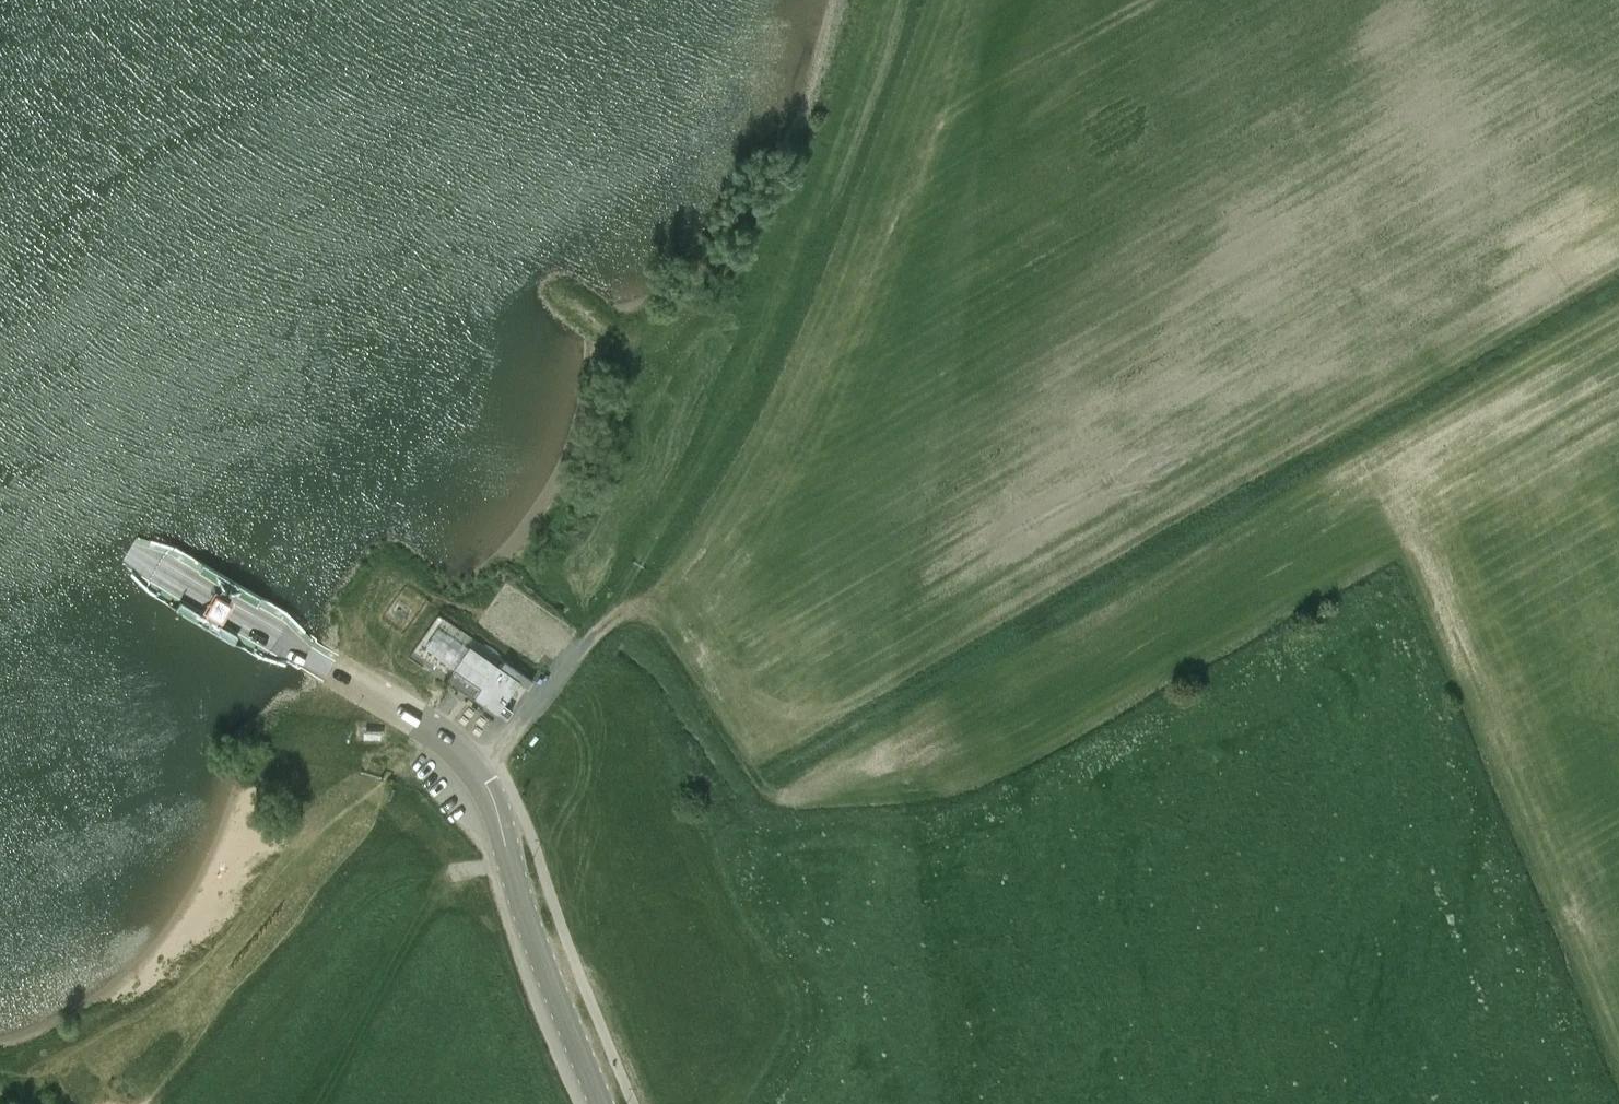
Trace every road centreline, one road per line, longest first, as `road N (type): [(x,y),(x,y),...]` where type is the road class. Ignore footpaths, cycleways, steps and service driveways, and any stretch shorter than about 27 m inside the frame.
road 1 (primary): [(601,1103),(485,795),(455,756),(400,709),(328,667)]

